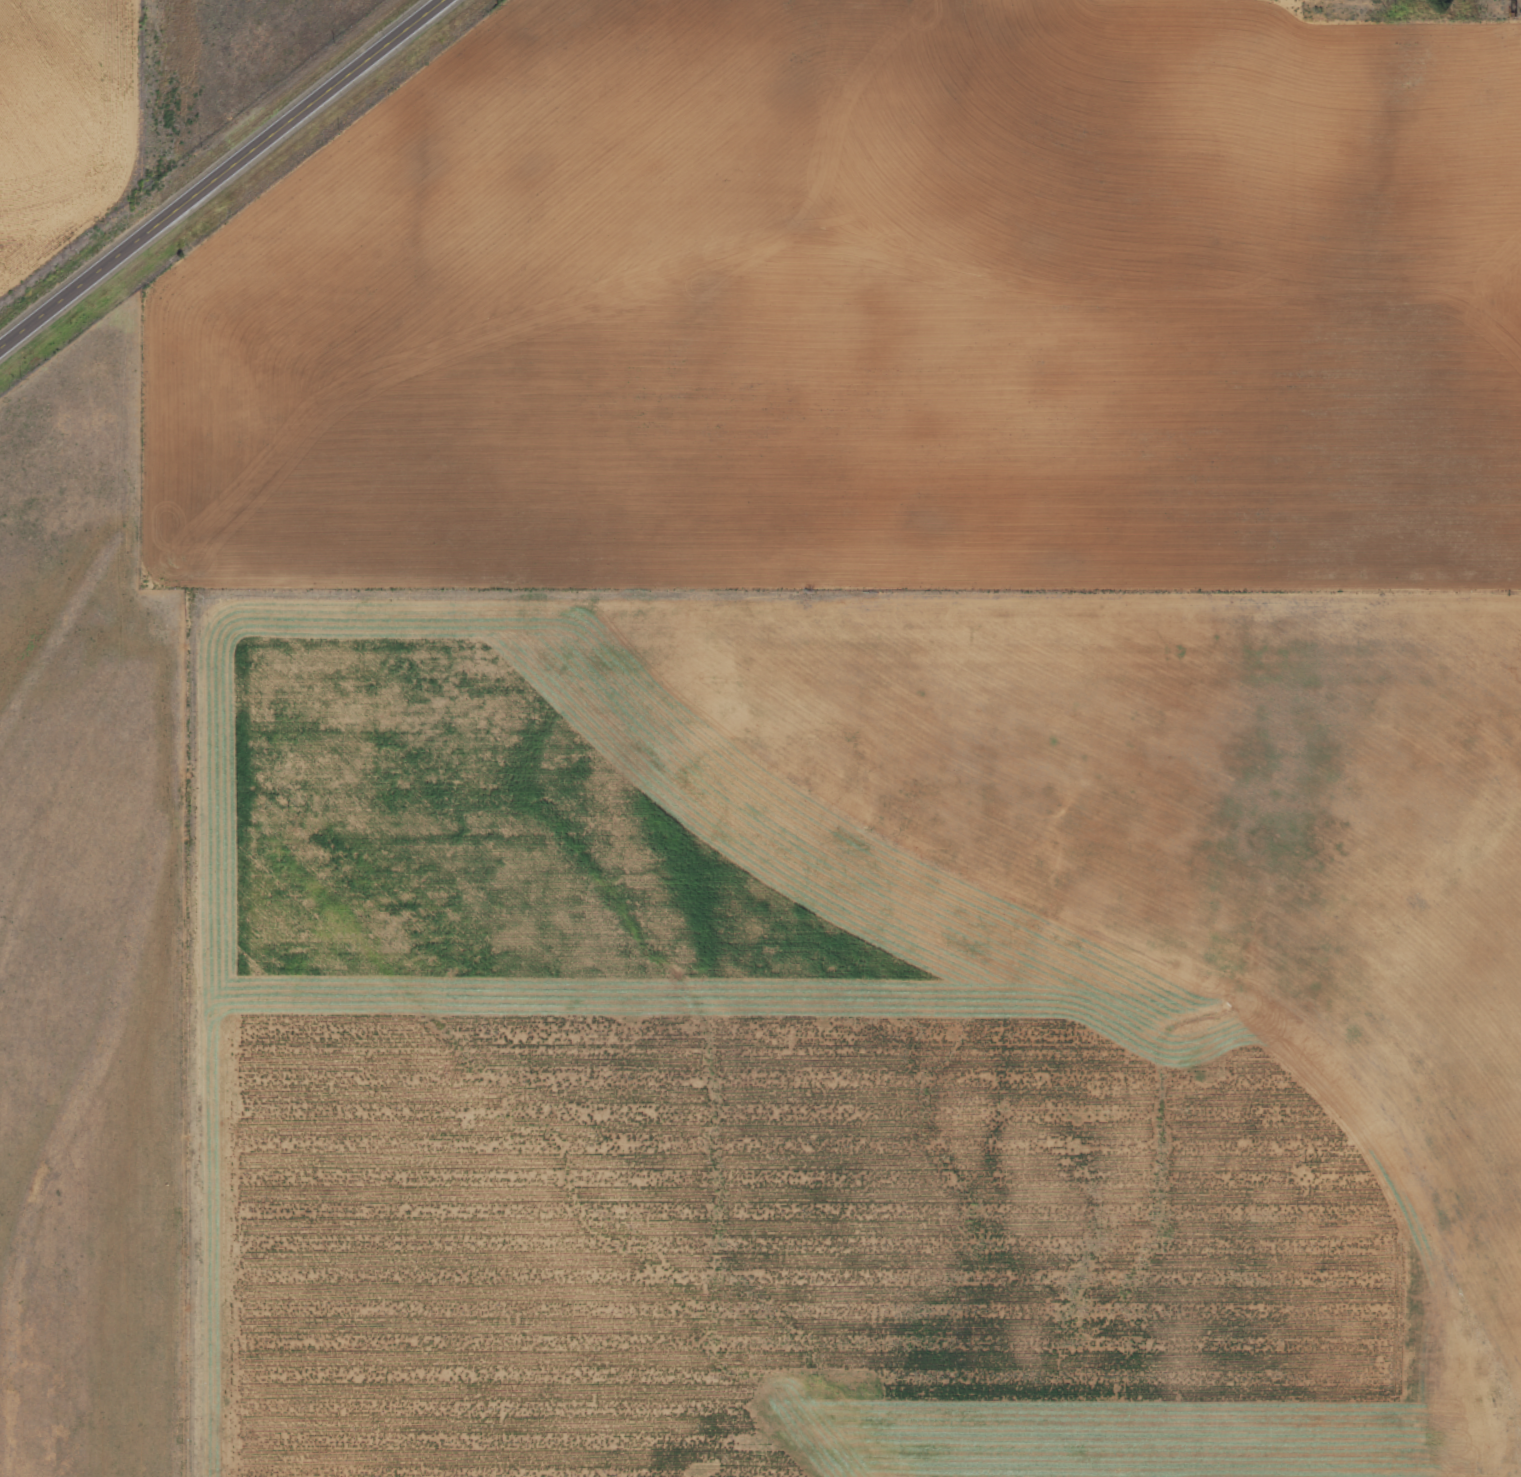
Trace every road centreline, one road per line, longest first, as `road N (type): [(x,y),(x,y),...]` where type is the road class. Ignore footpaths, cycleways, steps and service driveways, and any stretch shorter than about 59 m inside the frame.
road 1 (primary): [(446,0),(0,353)]

